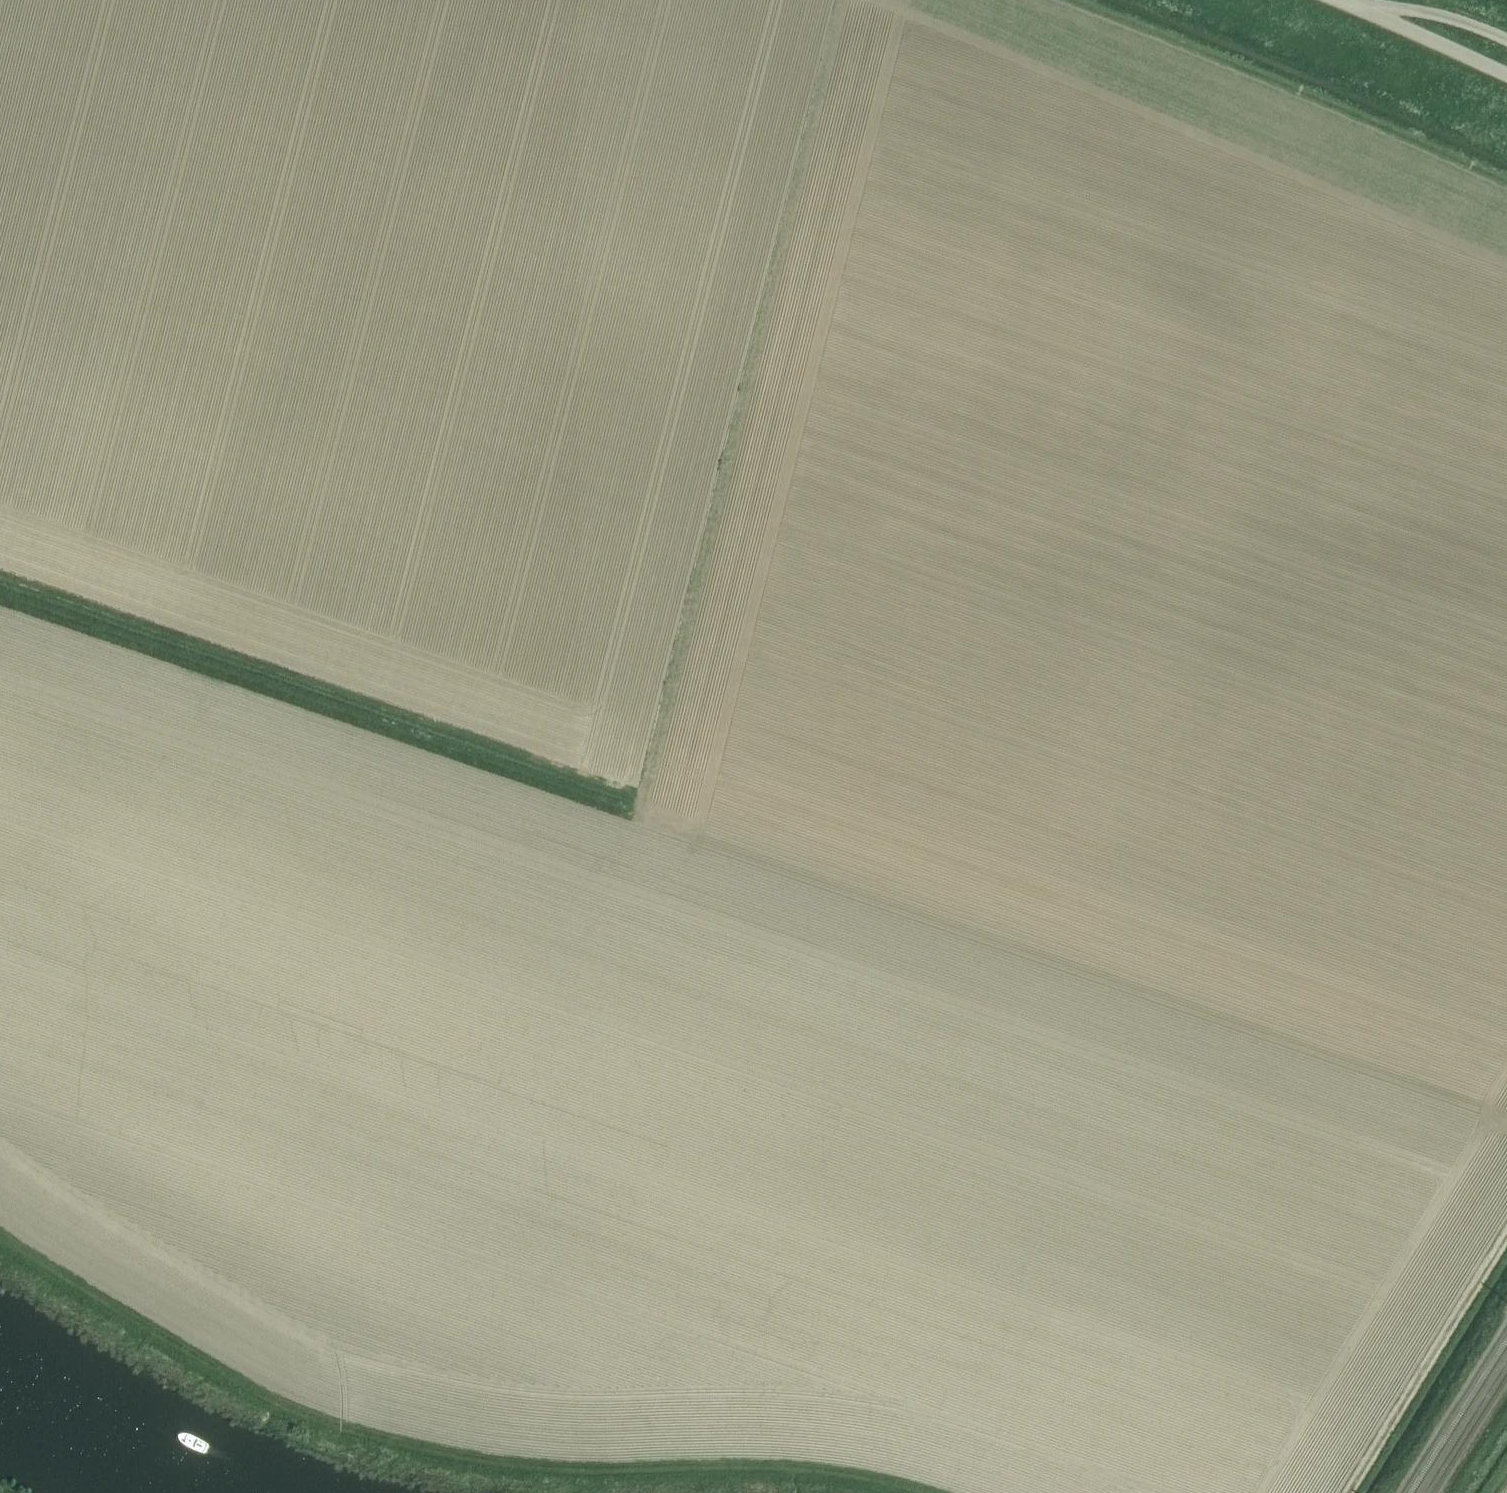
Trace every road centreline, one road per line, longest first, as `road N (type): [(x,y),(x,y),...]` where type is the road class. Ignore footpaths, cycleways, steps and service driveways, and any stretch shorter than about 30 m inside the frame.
road 1 (track): [(936,1492),(818,1465),(542,1468),(364,1433),(255,1380),(0,1224)]
road 2 (track): [(1506,1231),(1346,1492)]
road 3 (unclassified): [(1506,74),(1336,0)]

